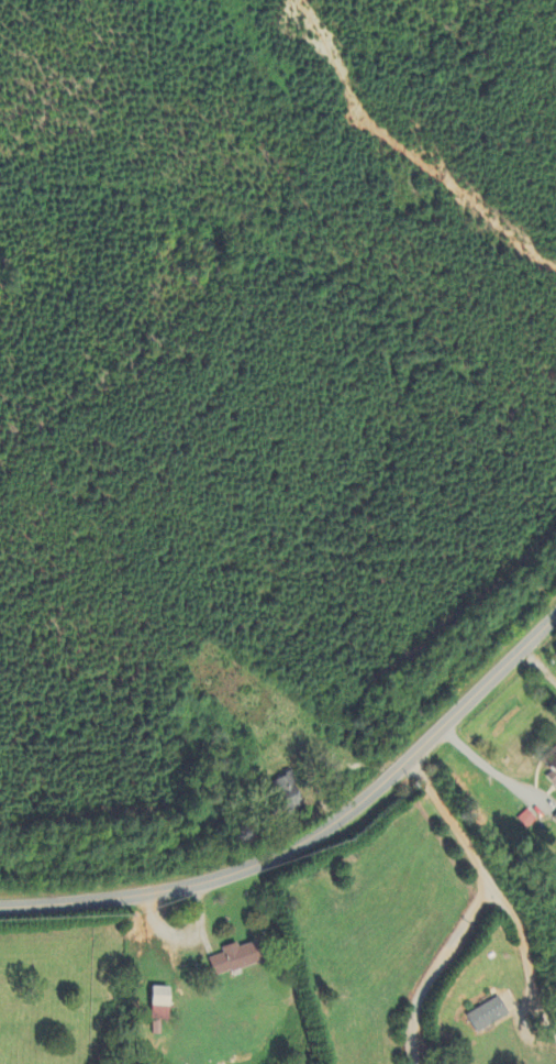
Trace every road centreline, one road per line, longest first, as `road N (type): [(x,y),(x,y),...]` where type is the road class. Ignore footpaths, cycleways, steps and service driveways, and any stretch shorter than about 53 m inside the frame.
road 1 (tertiary): [(0,908),(192,888),(310,843),(409,767),(555,615)]

